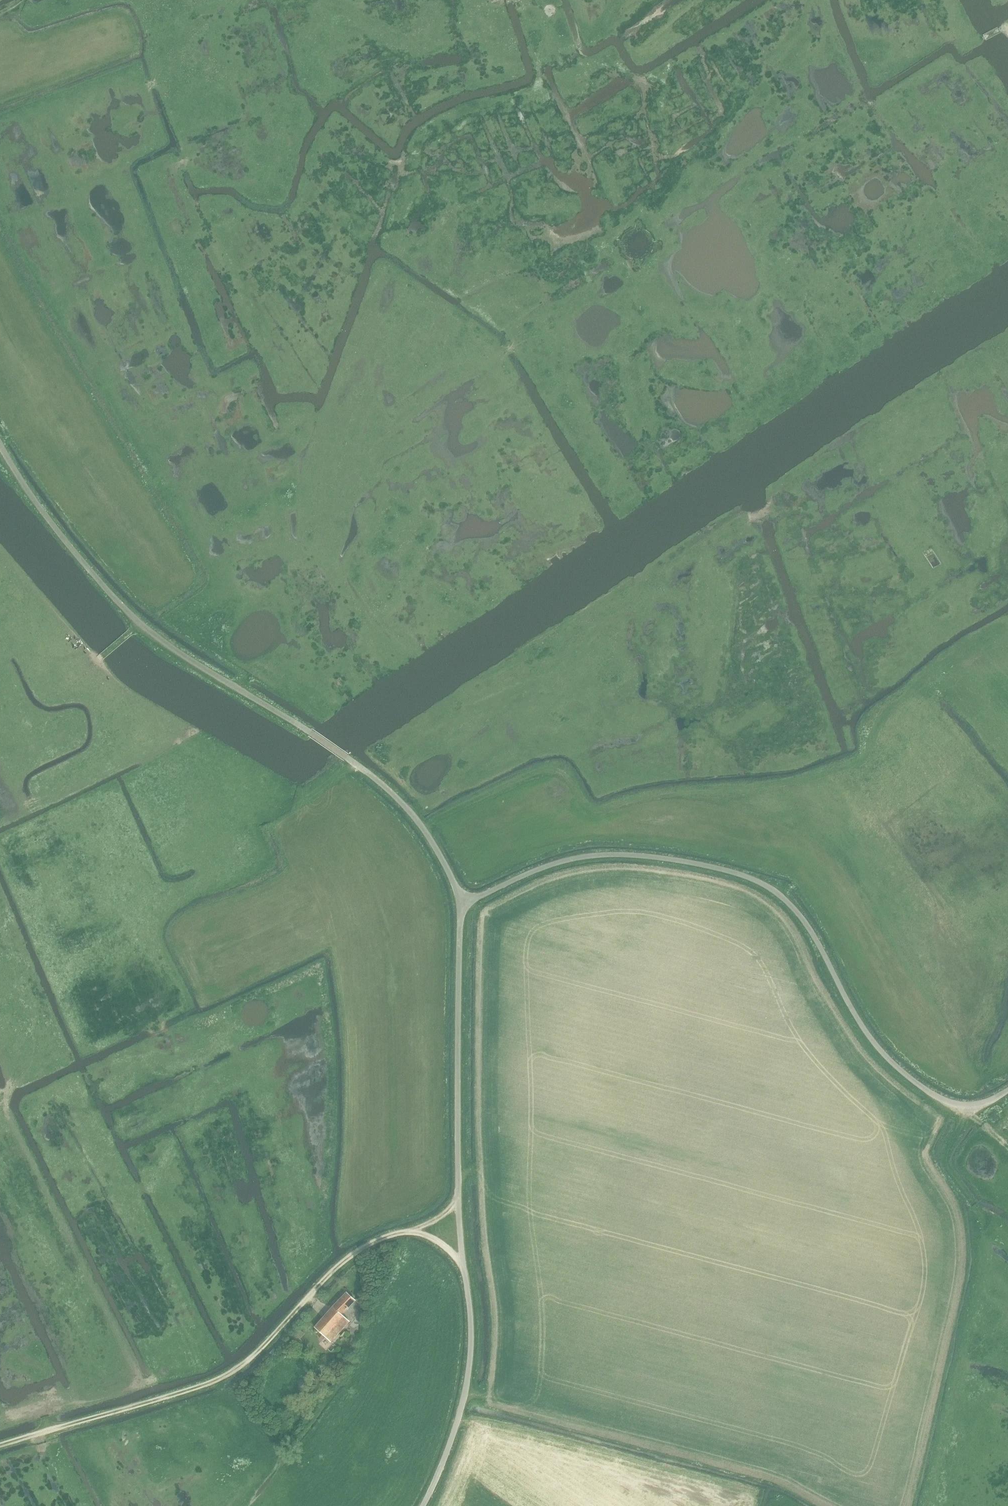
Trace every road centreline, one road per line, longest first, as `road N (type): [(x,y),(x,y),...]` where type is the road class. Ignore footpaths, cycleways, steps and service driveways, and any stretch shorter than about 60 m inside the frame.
road 1 (unclassified): [(461,903),(574,857),(679,861),(753,878),(783,894),(810,926),(890,1060),(948,1103),(991,1102),(1007,1092)]
road 2 (unclassified): [(461,903),(416,817),(346,757),(144,627),(44,514),(0,444)]
road 3 (unclassified): [(0,1444),(226,1376),(344,1262),(404,1232)]
road 4 (unclassified): [(457,1202),(461,903)]
road 5 (unclassified): [(422,1505),(451,1442),(470,1362),(464,1266)]

